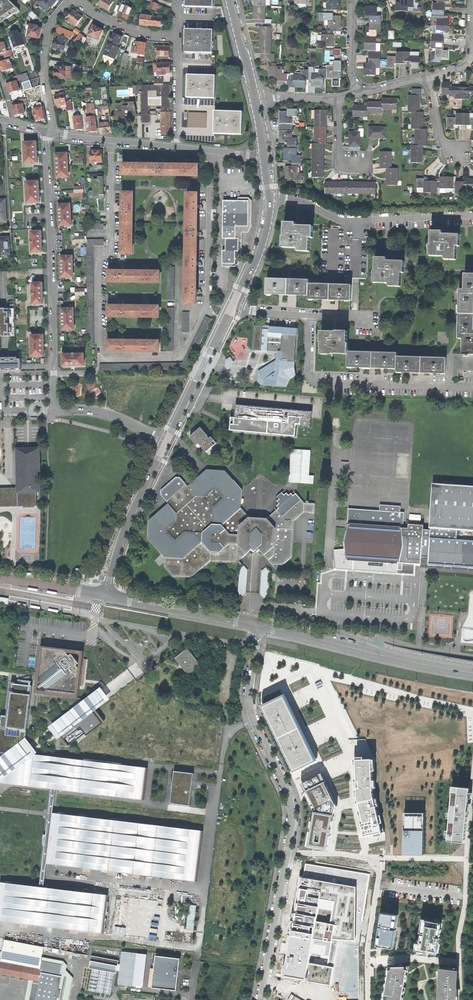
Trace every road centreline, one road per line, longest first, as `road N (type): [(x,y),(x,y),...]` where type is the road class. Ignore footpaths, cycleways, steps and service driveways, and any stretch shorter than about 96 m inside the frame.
road 1 (residential): [(211,150),(205,312),(181,358),(105,359),(102,264),(111,253),(113,141)]
road 2 (residential): [(46,131),(54,404),(112,416),(167,441)]
road 3 (unclassified): [(260,624),(252,712),(291,803),(289,851)]
road 4 (residential): [(472,388),(314,382),(309,316)]
road 5 (residential): [(289,851),(375,864),(368,999)]
road 6 (residential): [(472,673),(260,624)]
road 7 (residential): [(269,198),(344,221),(472,216)]
road 8 (residential): [(106,595),(127,524),(167,441)]
road 9 (residential): [(260,624),(106,595)]
road 10 (unclassified): [(289,851),(260,999)]
road 11 (residential): [(71,0),(45,48),(54,133)]

